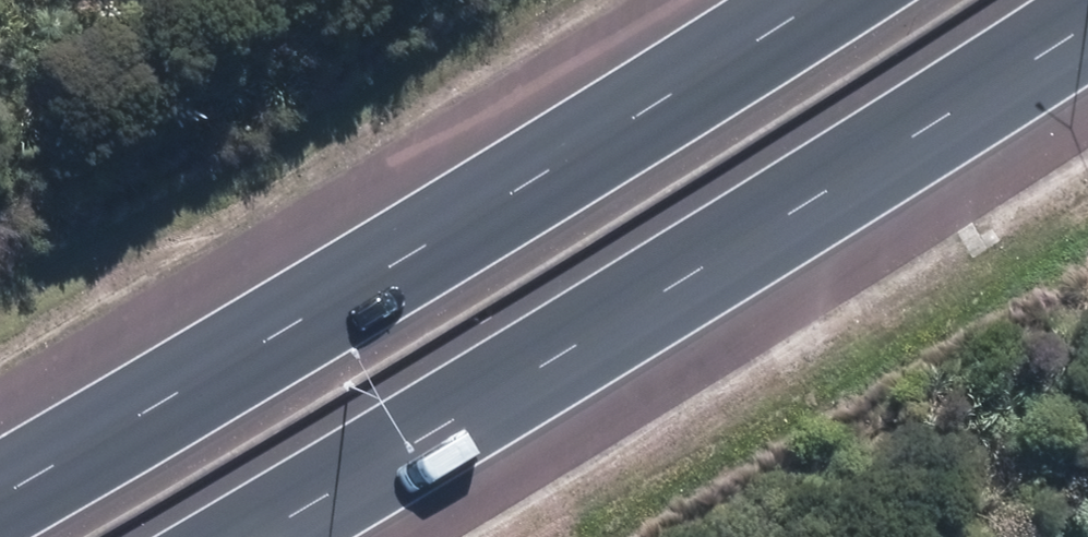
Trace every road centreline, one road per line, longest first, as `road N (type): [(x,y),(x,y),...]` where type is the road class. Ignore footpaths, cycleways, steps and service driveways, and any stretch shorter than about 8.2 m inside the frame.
road 1 (motorway): [(1087,39),(513,391),(249,536)]
road 2 (motorway): [(0,467),(411,230),(768,0)]

